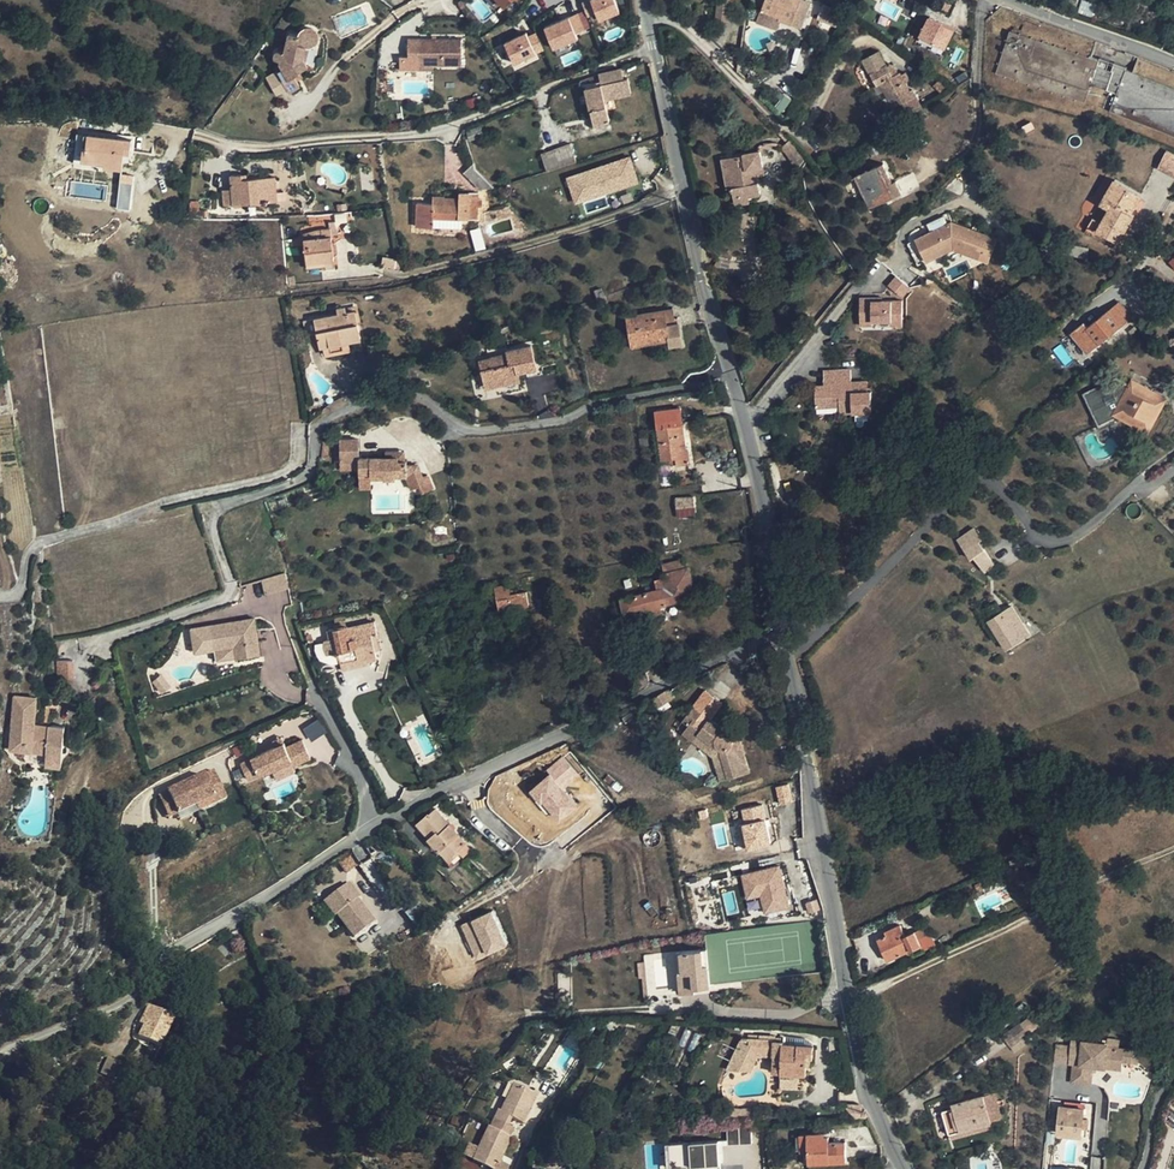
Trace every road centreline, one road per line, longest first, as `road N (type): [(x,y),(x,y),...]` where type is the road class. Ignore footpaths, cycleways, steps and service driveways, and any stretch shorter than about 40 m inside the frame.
road 1 (residential): [(791,661),(972,483),(994,481),(1054,544),(1087,530),(1173,454)]
road 2 (residential): [(656,48),(446,133),(231,152)]
road 3 (residential): [(732,378),(598,403),(567,421),(476,431),(403,394),(319,428)]
road 4 (residential): [(368,834),(167,954),(130,999),(0,1058)]
road 5 (residential): [(785,631),(417,805)]
road 6 (residential): [(319,428),(300,432),(294,464),(282,474),(40,542),(30,563),(31,591),(0,597)]
road 7 (residential): [(319,428),(308,477),(225,504),(214,515),(231,585),(222,600),(80,648)]
road 8 (residential): [(849,1001),(1173,849)]
road 9 (residential): [(849,1001),(791,661)]
road 10 (residential): [(849,1001),(822,1001),(791,1015),(529,1015)]
road 11 (residential): [(685,193),(482,262),(385,279)]
road 12 (residential): [(368,834),(366,794),(290,623)]
road 13 (residential): [(785,631),(743,420)]
road 14 (residential): [(743,420),(761,409),(879,267)]
road 15 (residential): [(649,20),(686,30),(797,138)]
road 16 (residential): [(732,378),(685,193)]
road 17 (residential): [(437,0),(403,14),(344,61),(302,111)]
road 18 (residential): [(901,1168),(863,1081),(849,1001)]
road 19 (residential): [(797,138),(858,39),(897,58)]
road 20 (residential): [(685,193),(656,48)]
road 21 (residential): [(417,805),(390,785),(348,705),(348,686)]
road 22 (residential): [(1173,60),(1051,16)]

